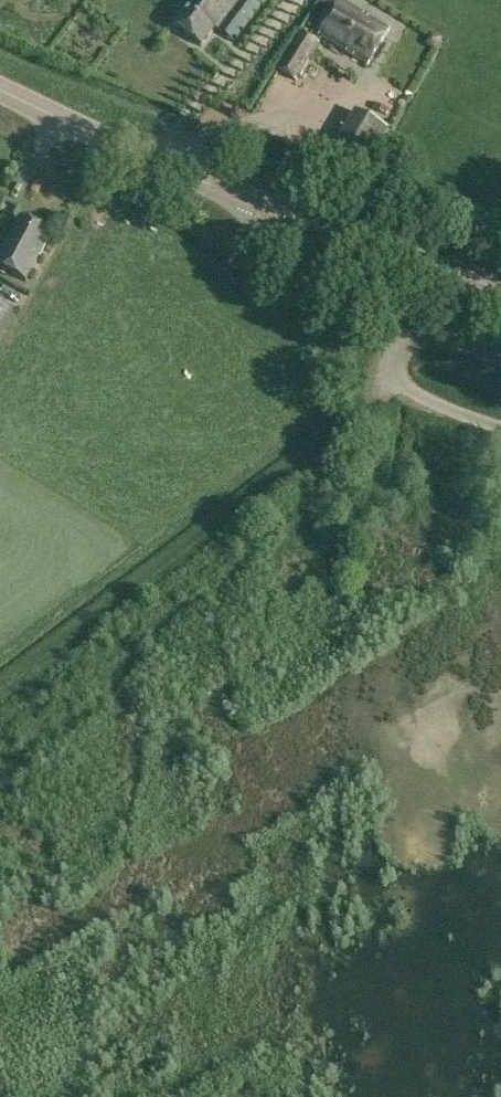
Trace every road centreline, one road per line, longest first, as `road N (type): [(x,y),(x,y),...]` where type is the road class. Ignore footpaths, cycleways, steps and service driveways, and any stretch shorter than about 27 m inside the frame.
road 1 (tertiary): [(500,288),(227,190)]
road 2 (tertiary): [(227,190),(0,88)]
road 3 (unclassified): [(407,329),(283,250),(227,190)]
road 4 (unclassified): [(500,425),(390,376),(407,329)]

